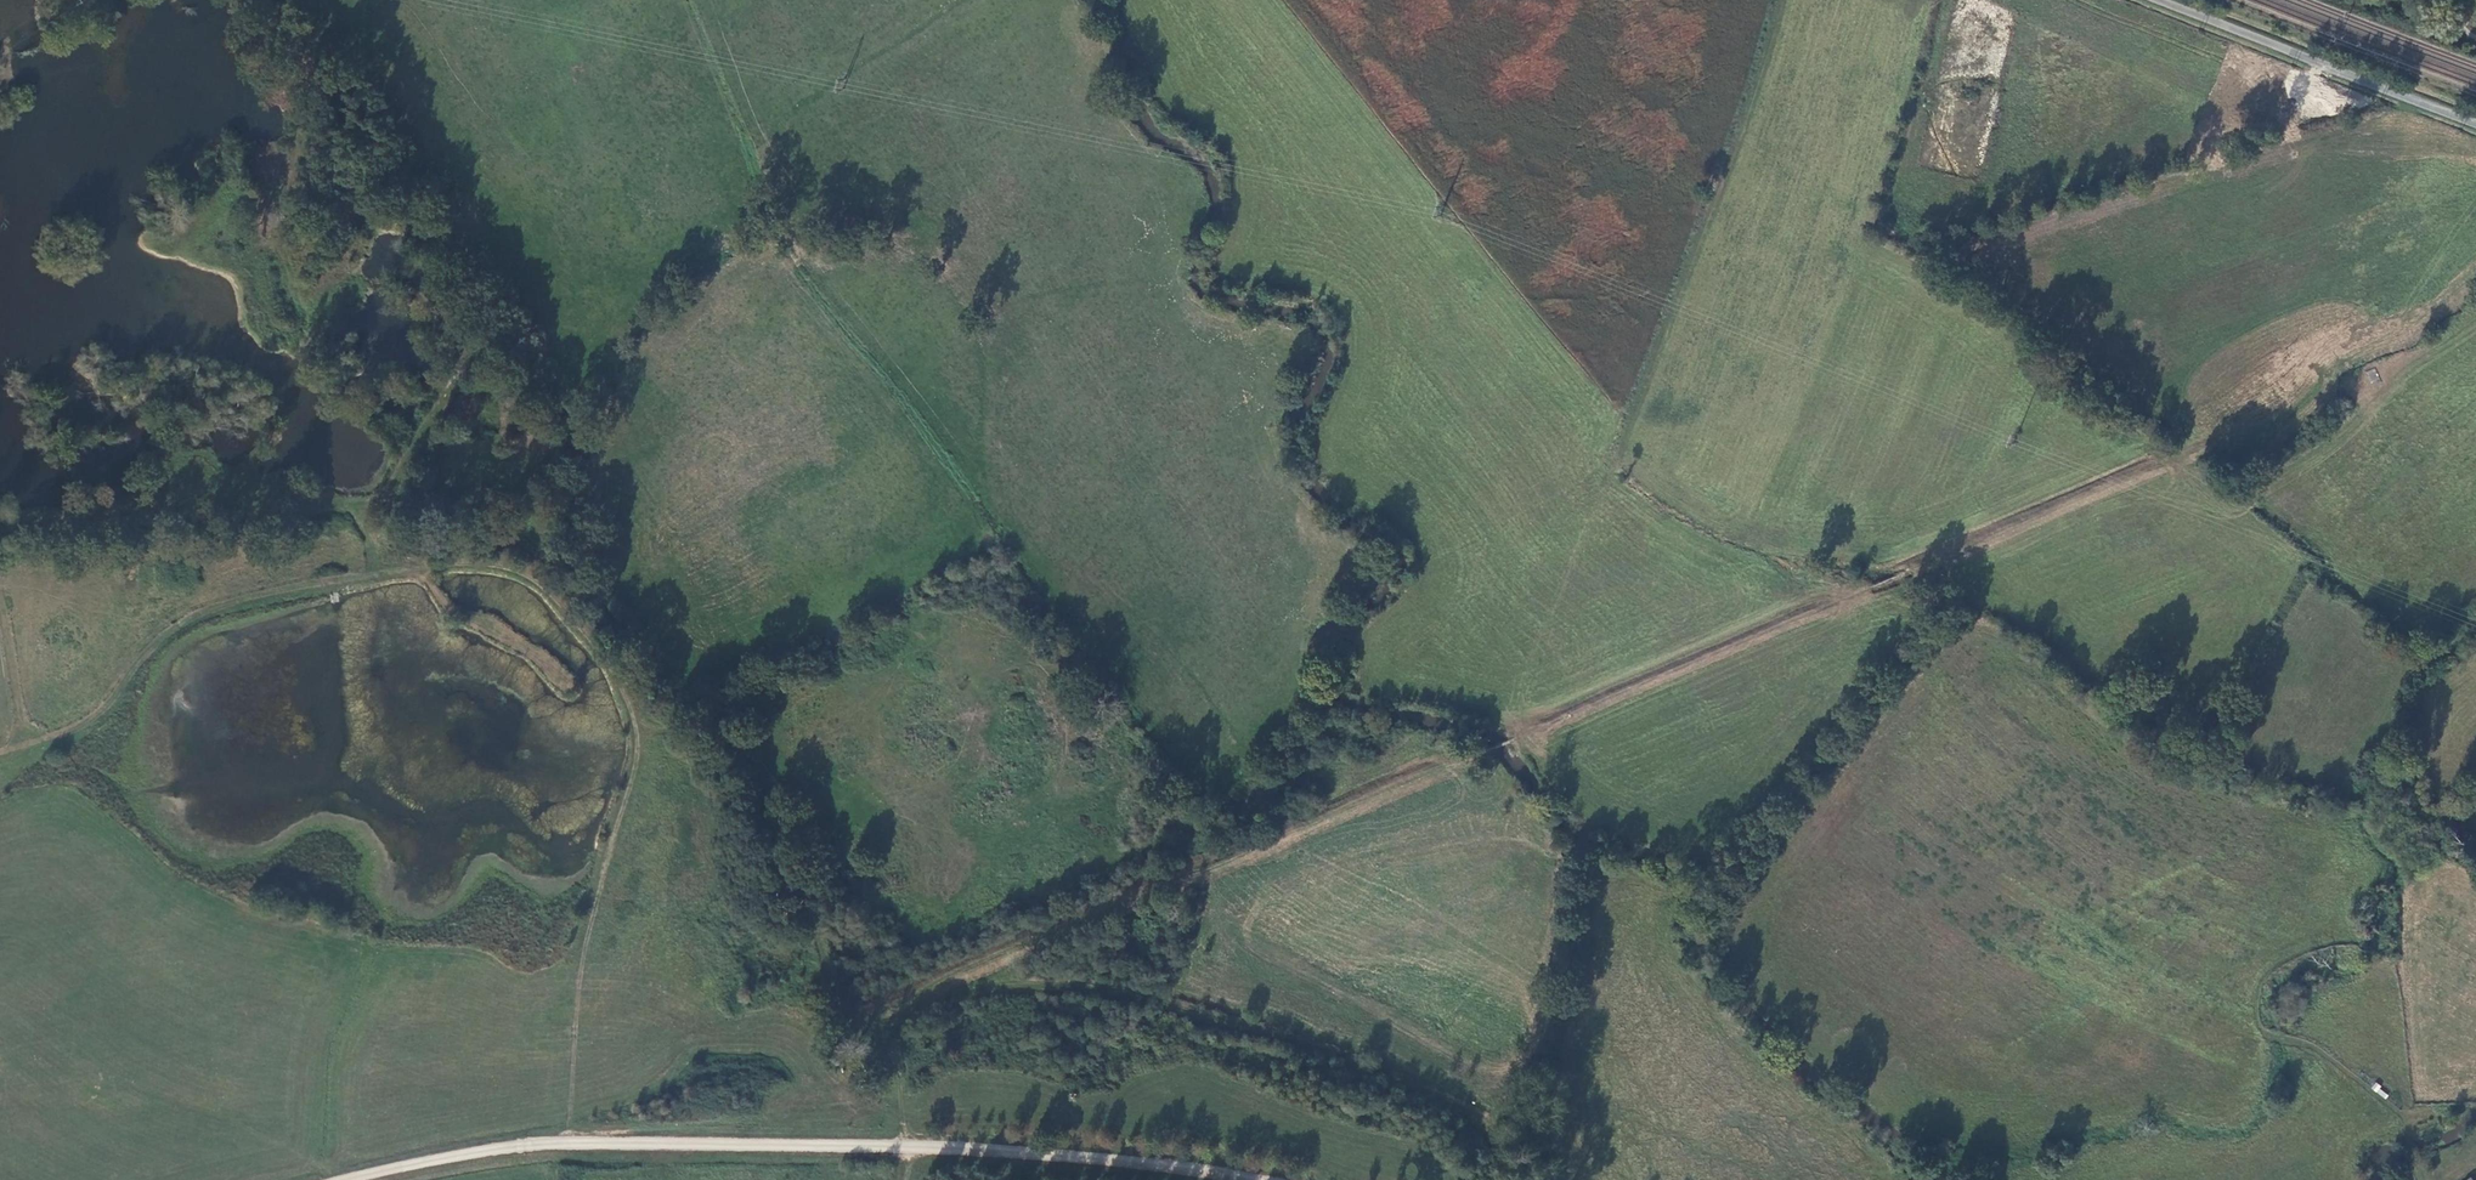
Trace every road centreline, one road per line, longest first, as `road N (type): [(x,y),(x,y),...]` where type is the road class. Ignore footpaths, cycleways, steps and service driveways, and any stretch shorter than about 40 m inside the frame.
road 1 (track): [(1517,1179),(1482,1124),(1410,1085),(1133,992),(961,993),(877,1022),(771,795),(580,569),(579,427),(269,0)]
road 2 (unclassified): [(1237,1179),(1052,1150),(545,1143),(344,1179)]
road 3 (track): [(1779,0),(1731,155),(1613,463)]
road 4 (unclassified): [(2475,123),(2156,0)]
road 5 (track): [(887,1019),(905,1148)]

